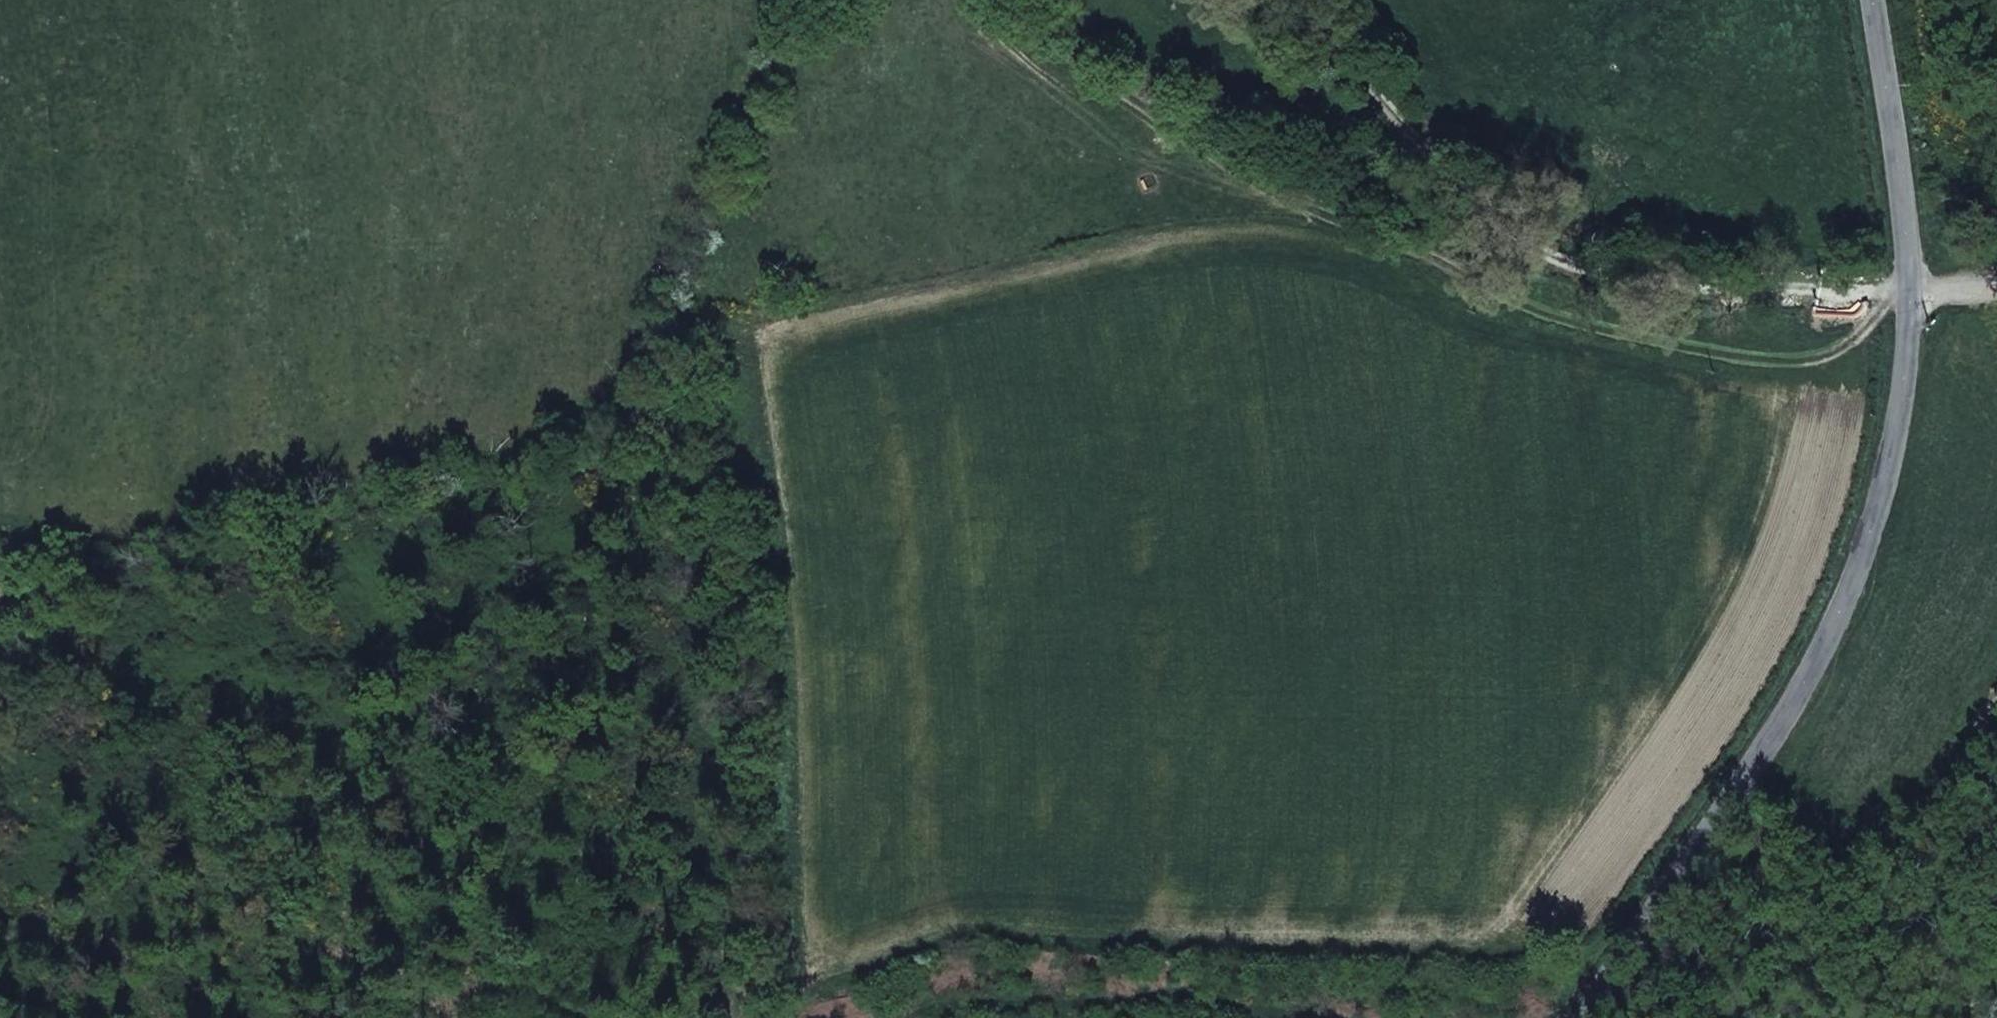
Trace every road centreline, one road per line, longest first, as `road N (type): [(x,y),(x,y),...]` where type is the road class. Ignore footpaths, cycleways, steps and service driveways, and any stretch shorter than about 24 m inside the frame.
road 1 (secondary): [(1873,0),(1912,291),(1909,368),(1886,479),(1851,584),(1772,737),(1584,1017)]

